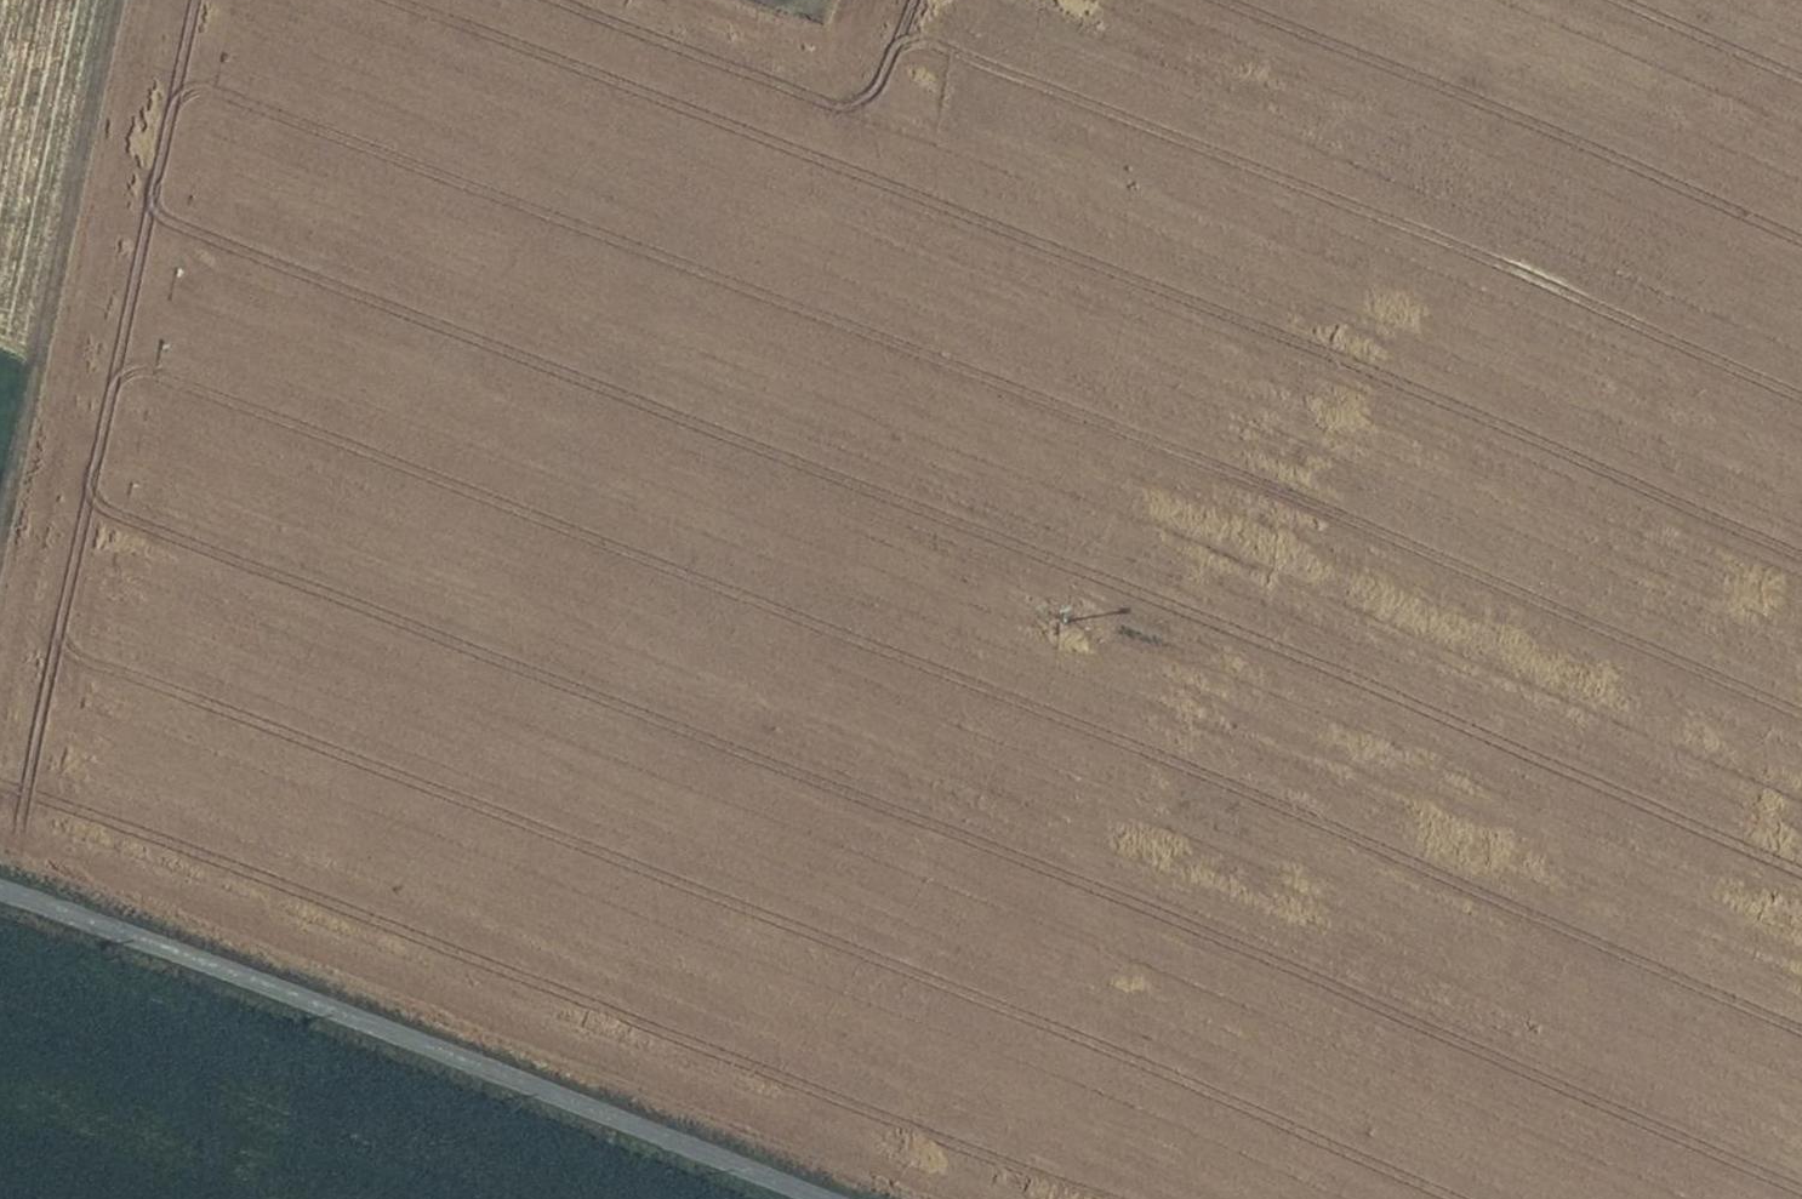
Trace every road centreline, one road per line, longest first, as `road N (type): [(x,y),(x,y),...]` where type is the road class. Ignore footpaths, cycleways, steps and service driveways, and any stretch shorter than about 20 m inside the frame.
road 1 (unclassified): [(839,1198),(290,985),(0,883)]

